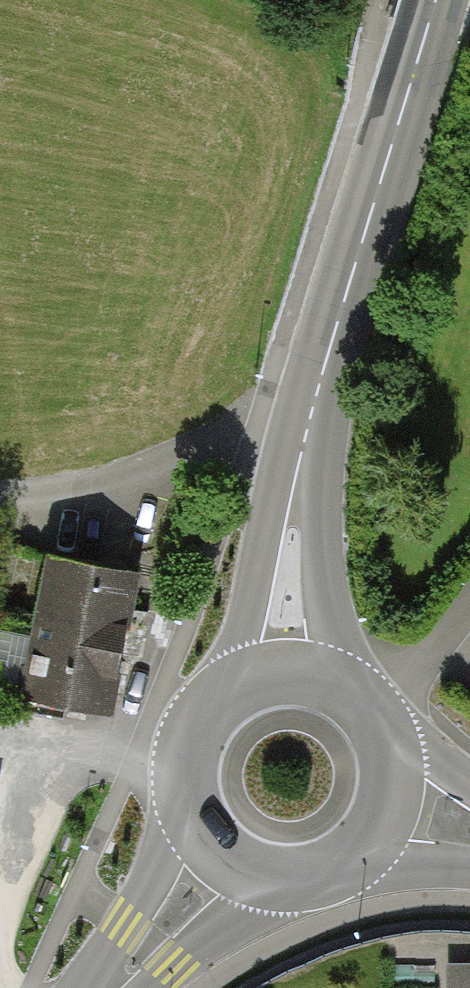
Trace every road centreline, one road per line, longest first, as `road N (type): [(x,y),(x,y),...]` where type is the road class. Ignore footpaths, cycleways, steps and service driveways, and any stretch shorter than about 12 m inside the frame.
road 1 (secondary): [(435,0),(307,430),(296,489),(287,671)]
road 2 (track): [(0,495),(144,473),(251,437),(307,430)]
road 3 (secondary): [(287,671),(253,680),(203,727),(192,795),(226,855)]
road 4 (secondary): [(226,855),(257,874),(293,882),(329,877),(362,859),(386,832),(400,798)]
road 5 (secondary): [(400,798),(393,734),(376,706),(350,685),(287,671)]
road 6 (residential): [(226,855),(115,987)]

